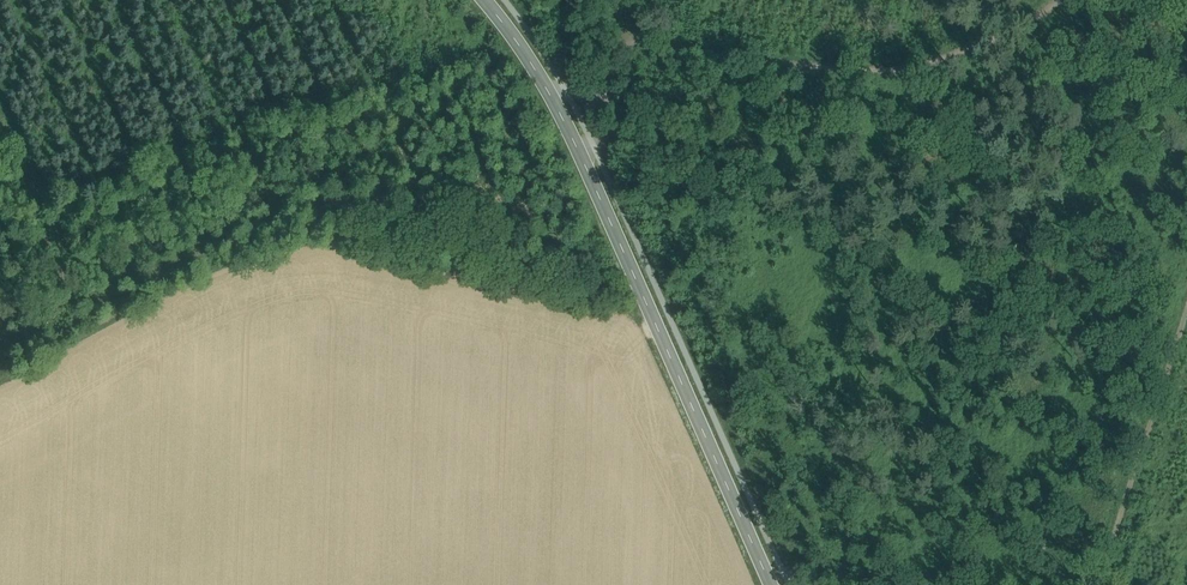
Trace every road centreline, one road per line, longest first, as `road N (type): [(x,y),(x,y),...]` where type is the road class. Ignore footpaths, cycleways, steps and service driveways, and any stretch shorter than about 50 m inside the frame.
road 1 (tertiary): [(771,584),(564,118),(482,0)]

